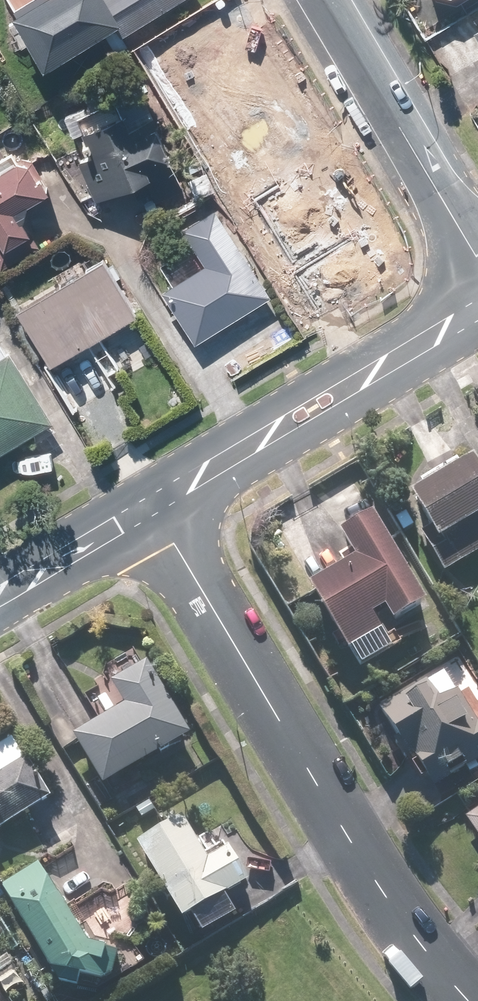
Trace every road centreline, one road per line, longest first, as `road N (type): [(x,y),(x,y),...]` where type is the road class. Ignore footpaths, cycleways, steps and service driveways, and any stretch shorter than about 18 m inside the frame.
road 1 (residential): [(151,509),(414,938),(464,1000)]
road 2 (tertiary): [(151,509),(477,311)]
road 3 (tertiary): [(477,261),(322,0)]
road 4 (tertiary): [(0,597),(151,509)]

